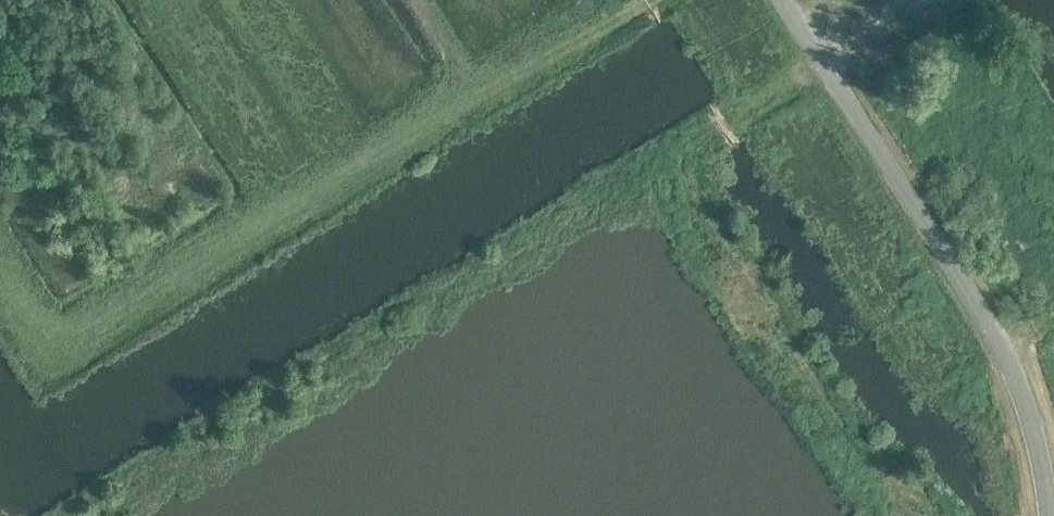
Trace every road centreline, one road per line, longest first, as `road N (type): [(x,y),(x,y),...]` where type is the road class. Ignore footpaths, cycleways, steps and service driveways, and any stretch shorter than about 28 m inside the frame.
road 1 (unclassified): [(1048,515),(1029,417),(997,343),(783,0)]

